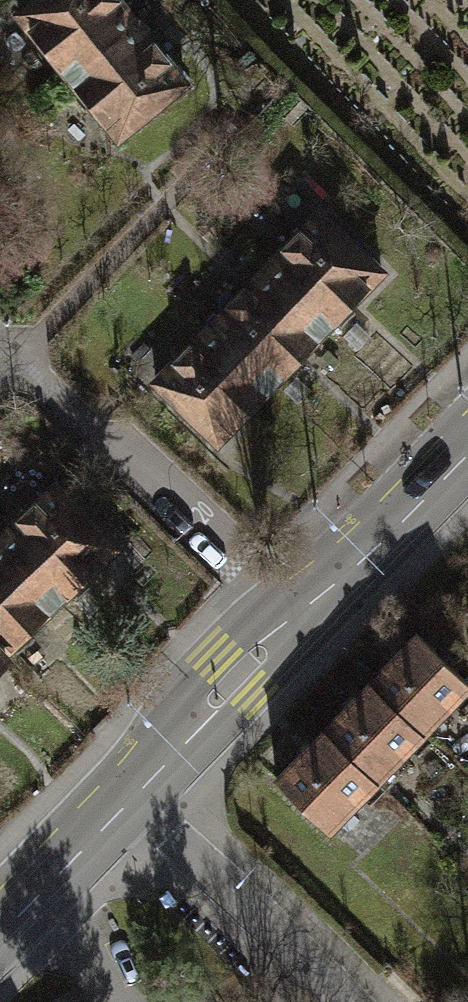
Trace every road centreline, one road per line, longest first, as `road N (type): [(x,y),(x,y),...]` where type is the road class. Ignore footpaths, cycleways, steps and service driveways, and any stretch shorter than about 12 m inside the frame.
road 1 (residential): [(305,613),(149,459),(3,358)]
road 2 (residential): [(128,798),(331,1001)]
road 3 (tertiary): [(305,613),(128,798)]
road 4 (tertiary): [(467,445),(305,613)]
road 5 (tertiary): [(128,798),(0,934)]

